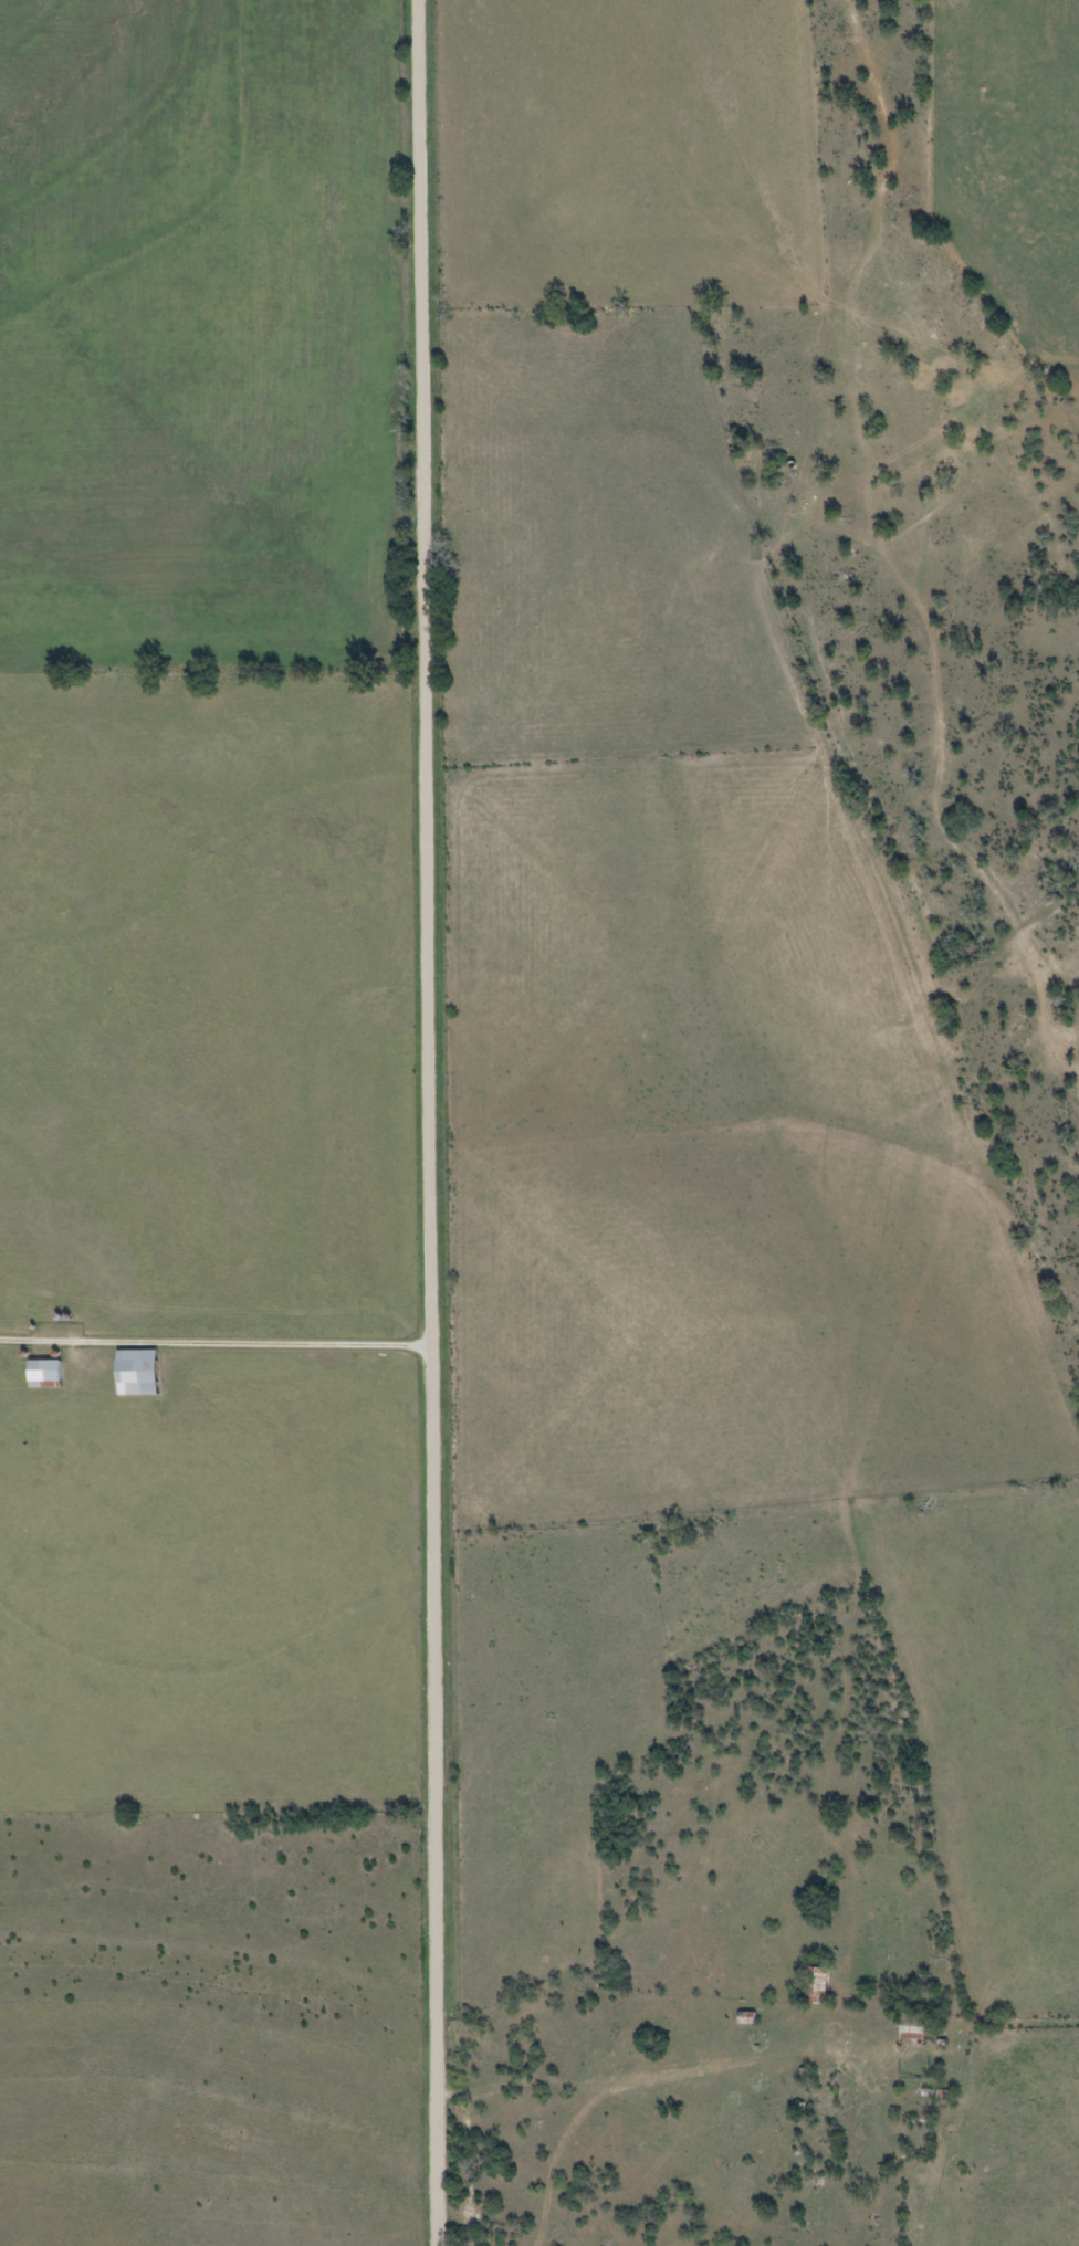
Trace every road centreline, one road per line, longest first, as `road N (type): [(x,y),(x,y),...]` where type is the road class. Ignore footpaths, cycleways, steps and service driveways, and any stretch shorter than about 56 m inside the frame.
road 1 (residential): [(438,2245),(416,0)]

